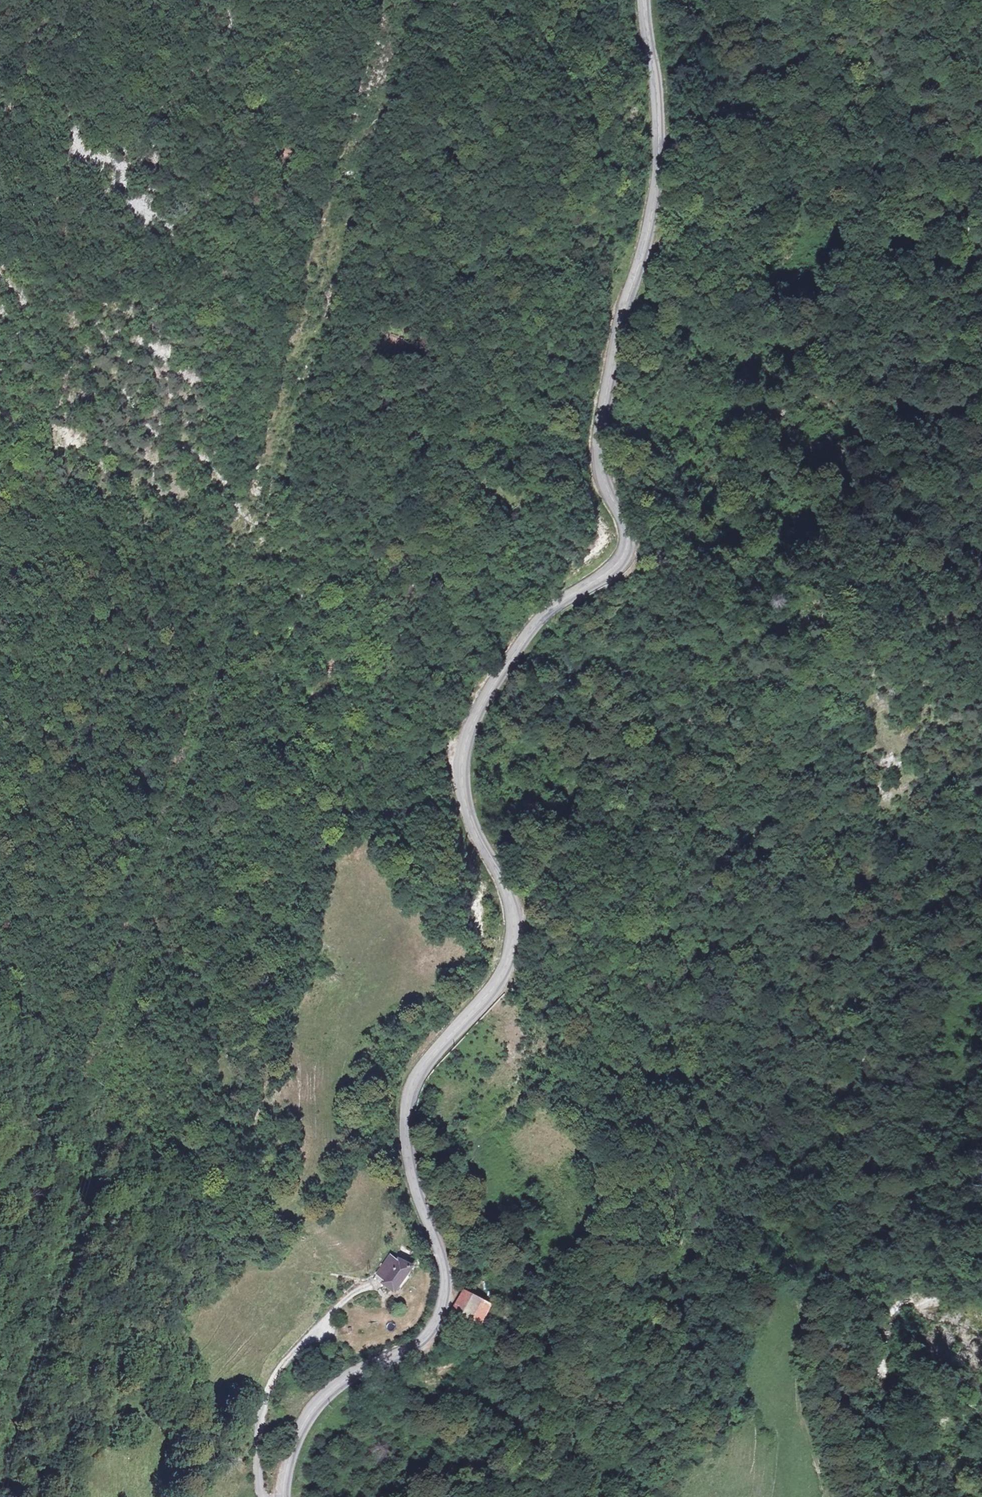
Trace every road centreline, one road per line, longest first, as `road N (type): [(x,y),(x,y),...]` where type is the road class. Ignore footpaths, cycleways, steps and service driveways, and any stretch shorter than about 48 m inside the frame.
road 1 (tertiary): [(284,1496),(310,1409),(366,1365),(417,1346),(435,1325),(447,1290),(412,1166),(409,1101),(423,1068),(494,990),(515,922),(512,894),(463,789),(466,739),(533,626),(628,547),(599,437),(659,185),(657,79),(645,0)]
road 2 (track): [(730,526),(790,606),(779,625),(617,651),(564,670),(508,762),(501,869)]

